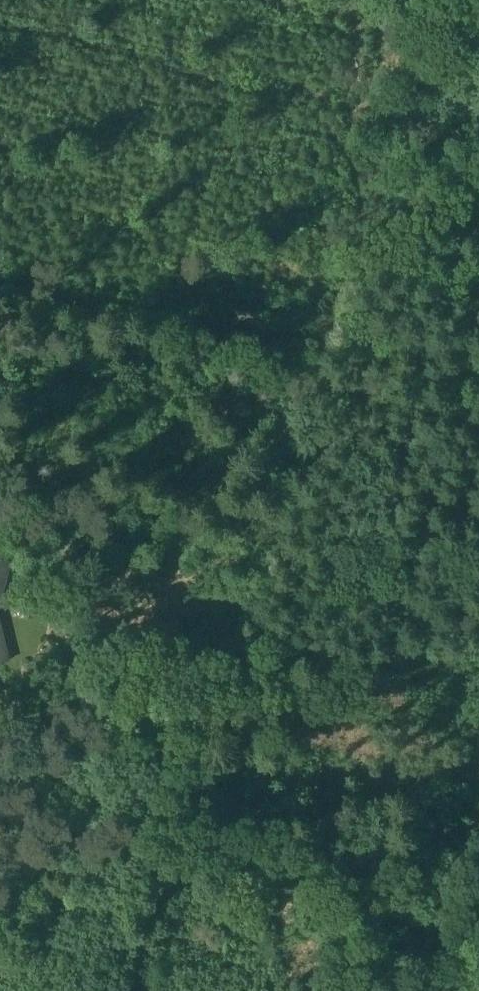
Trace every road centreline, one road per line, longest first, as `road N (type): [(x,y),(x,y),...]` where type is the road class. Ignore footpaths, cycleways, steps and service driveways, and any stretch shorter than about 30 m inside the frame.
road 1 (track): [(127,990),(150,902),(184,864),(478,924)]

